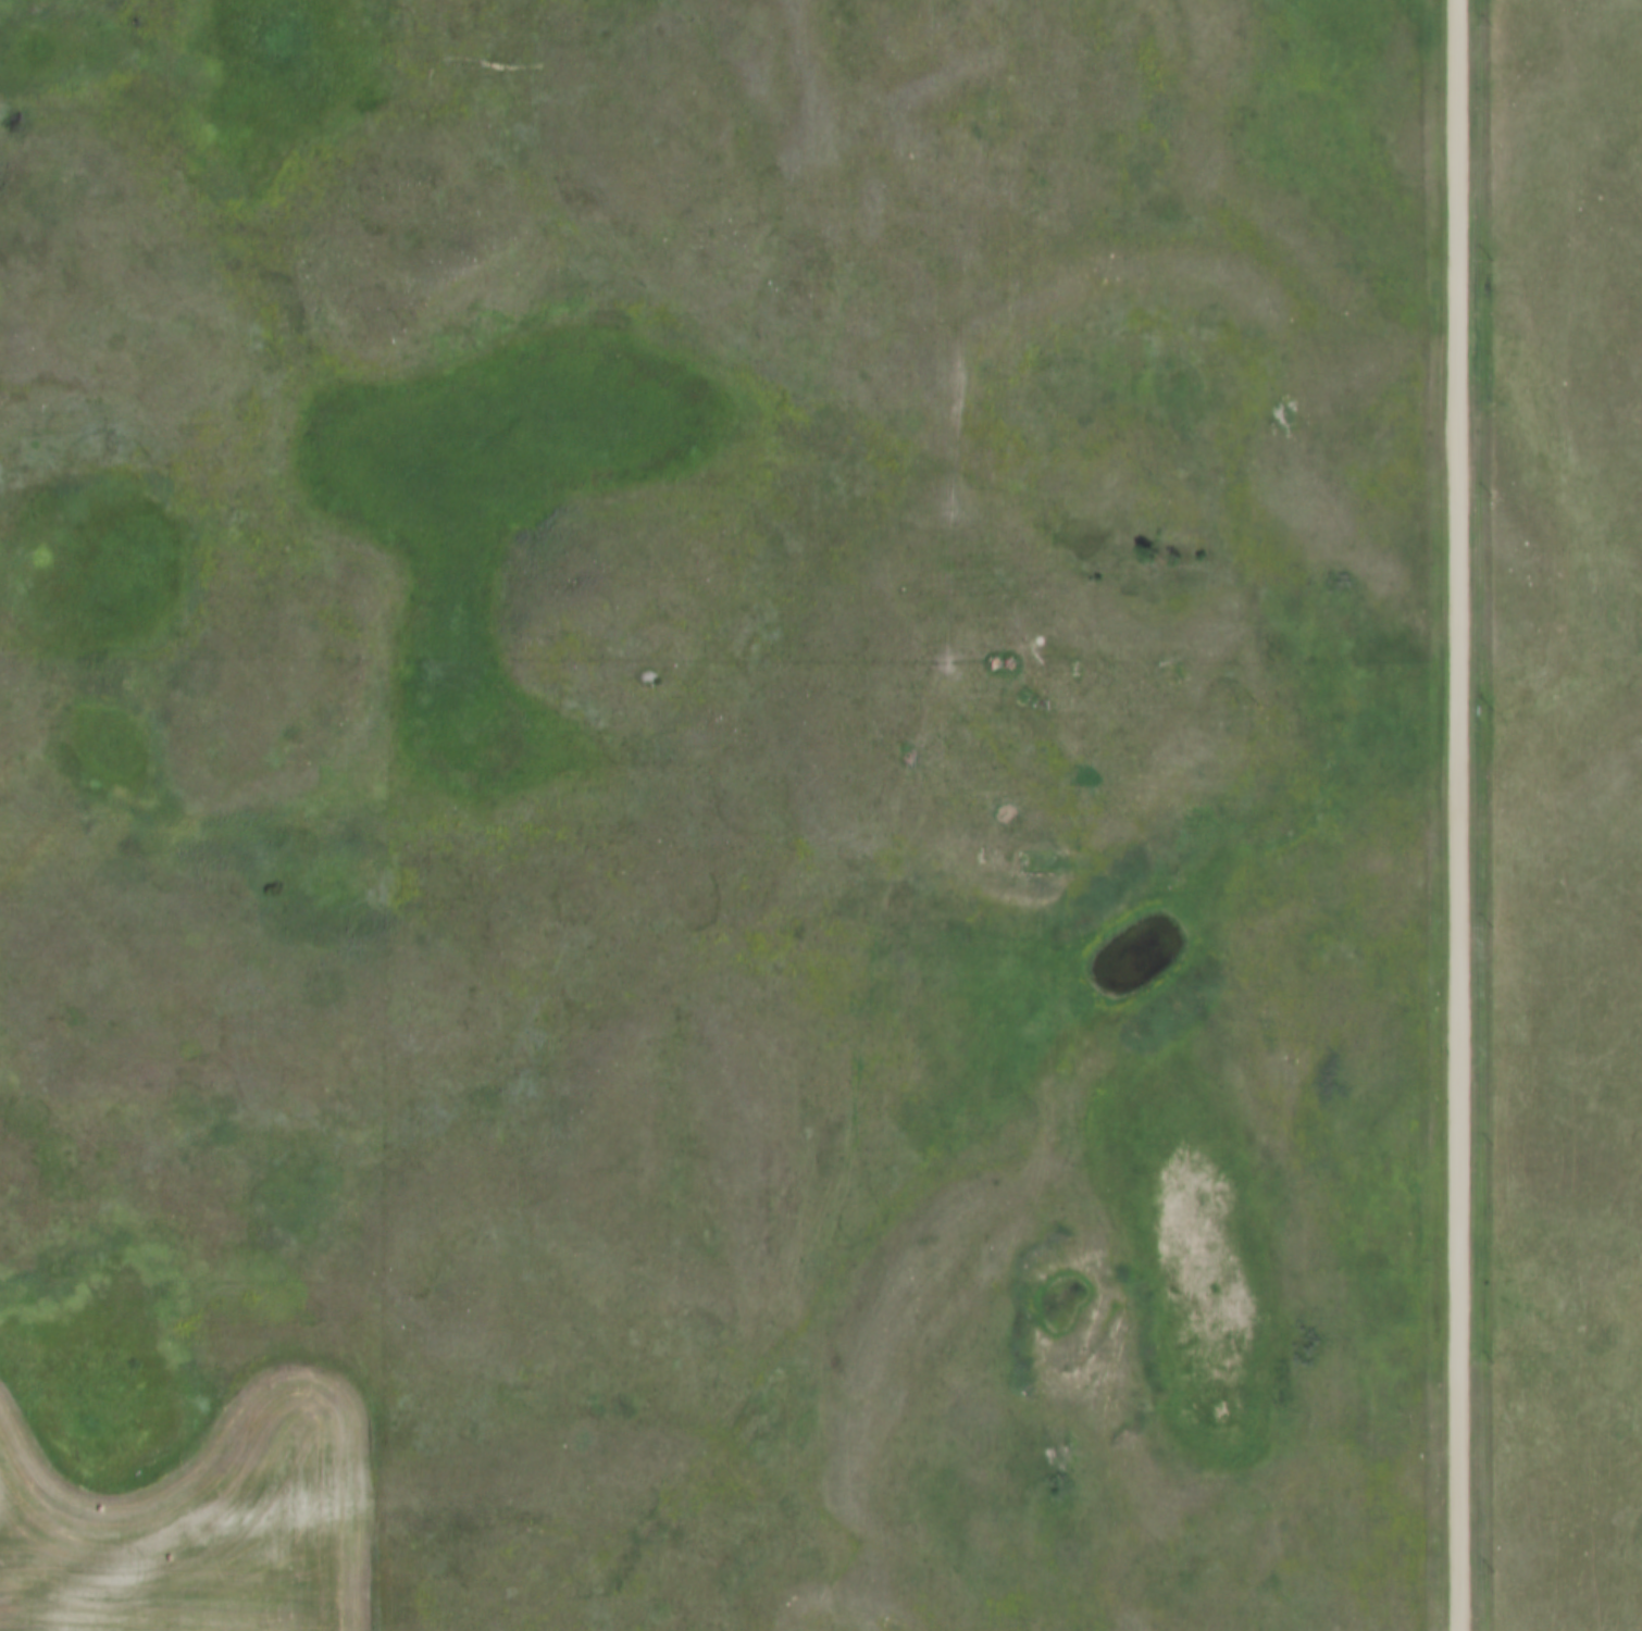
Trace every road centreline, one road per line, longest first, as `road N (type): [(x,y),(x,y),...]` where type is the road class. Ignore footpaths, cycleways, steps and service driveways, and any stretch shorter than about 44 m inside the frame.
road 1 (residential): [(1461,1630),(1460,0)]

